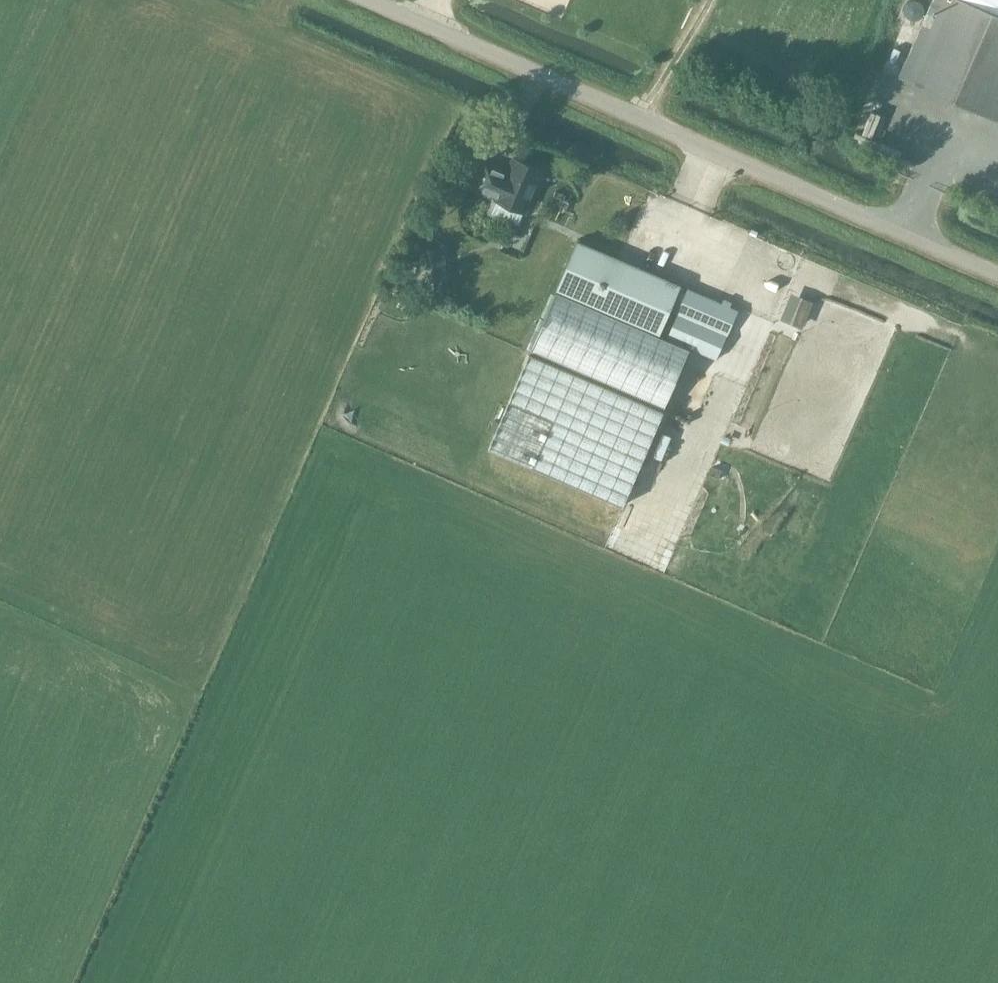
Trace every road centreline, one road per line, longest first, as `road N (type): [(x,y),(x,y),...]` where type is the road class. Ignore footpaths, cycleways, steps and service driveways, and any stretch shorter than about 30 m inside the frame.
road 1 (unclassified): [(997,274),(371,0)]

